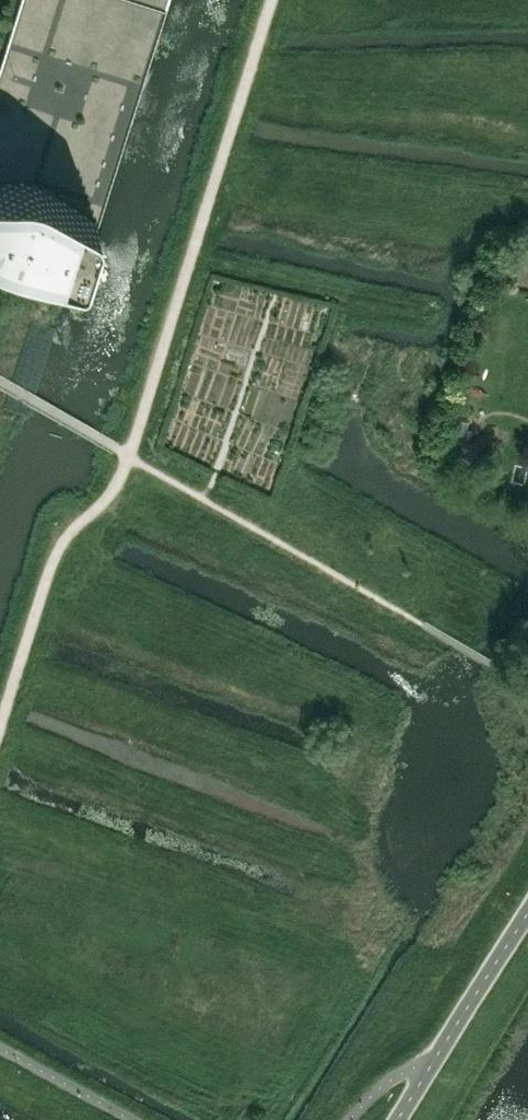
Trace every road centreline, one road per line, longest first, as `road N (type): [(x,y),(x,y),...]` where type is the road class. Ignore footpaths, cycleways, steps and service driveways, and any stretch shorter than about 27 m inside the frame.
road 1 (unclassified): [(395,1119),(527,912)]

